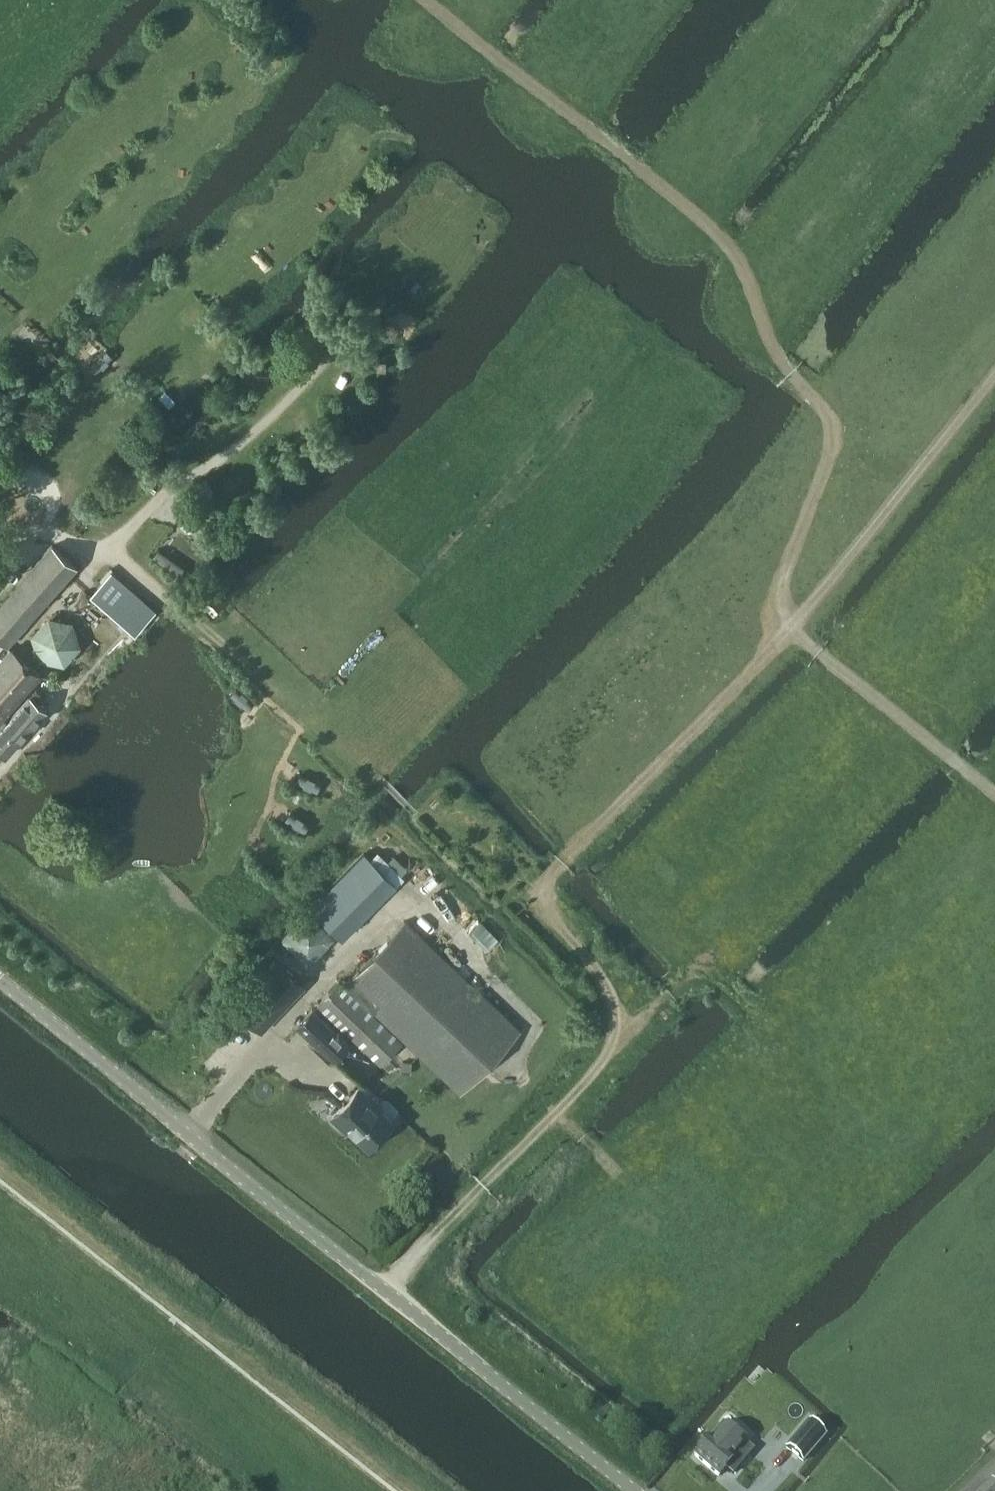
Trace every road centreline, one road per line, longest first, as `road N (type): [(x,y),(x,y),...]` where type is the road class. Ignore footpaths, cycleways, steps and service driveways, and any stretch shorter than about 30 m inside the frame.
road 1 (track): [(793,629),(779,597),(837,450),(835,429),(775,353),(740,250),(425,0)]
road 2 (unclassified): [(638,1490),(0,984)]
road 3 (track): [(543,892),(560,928),(601,979),(620,1025),(607,1063),(381,1284)]
road 4 (track): [(793,629),(543,892)]
road 5 (track): [(994,372),(793,629)]
road 6 (track): [(356,339),(214,470),(178,480),(115,549)]
road 7 (track): [(395,906),(192,1133)]
road 8 (track): [(994,791),(793,629)]
road 9 (track): [(115,549),(96,556),(44,519),(0,558)]

